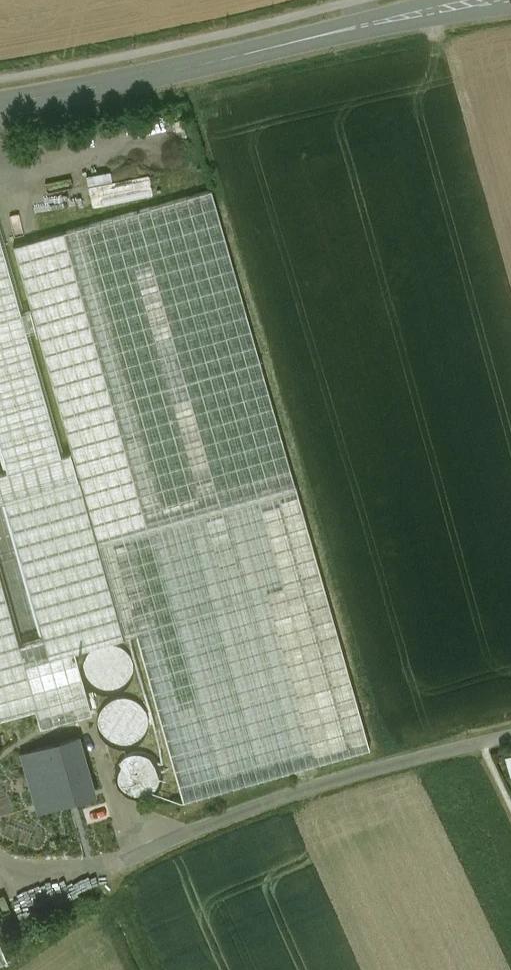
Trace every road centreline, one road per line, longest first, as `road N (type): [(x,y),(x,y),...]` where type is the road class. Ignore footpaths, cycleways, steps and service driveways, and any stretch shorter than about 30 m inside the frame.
road 1 (residential): [(510,734),(255,804),(94,880),(2,904)]
road 2 (secondary): [(490,0),(0,104)]

